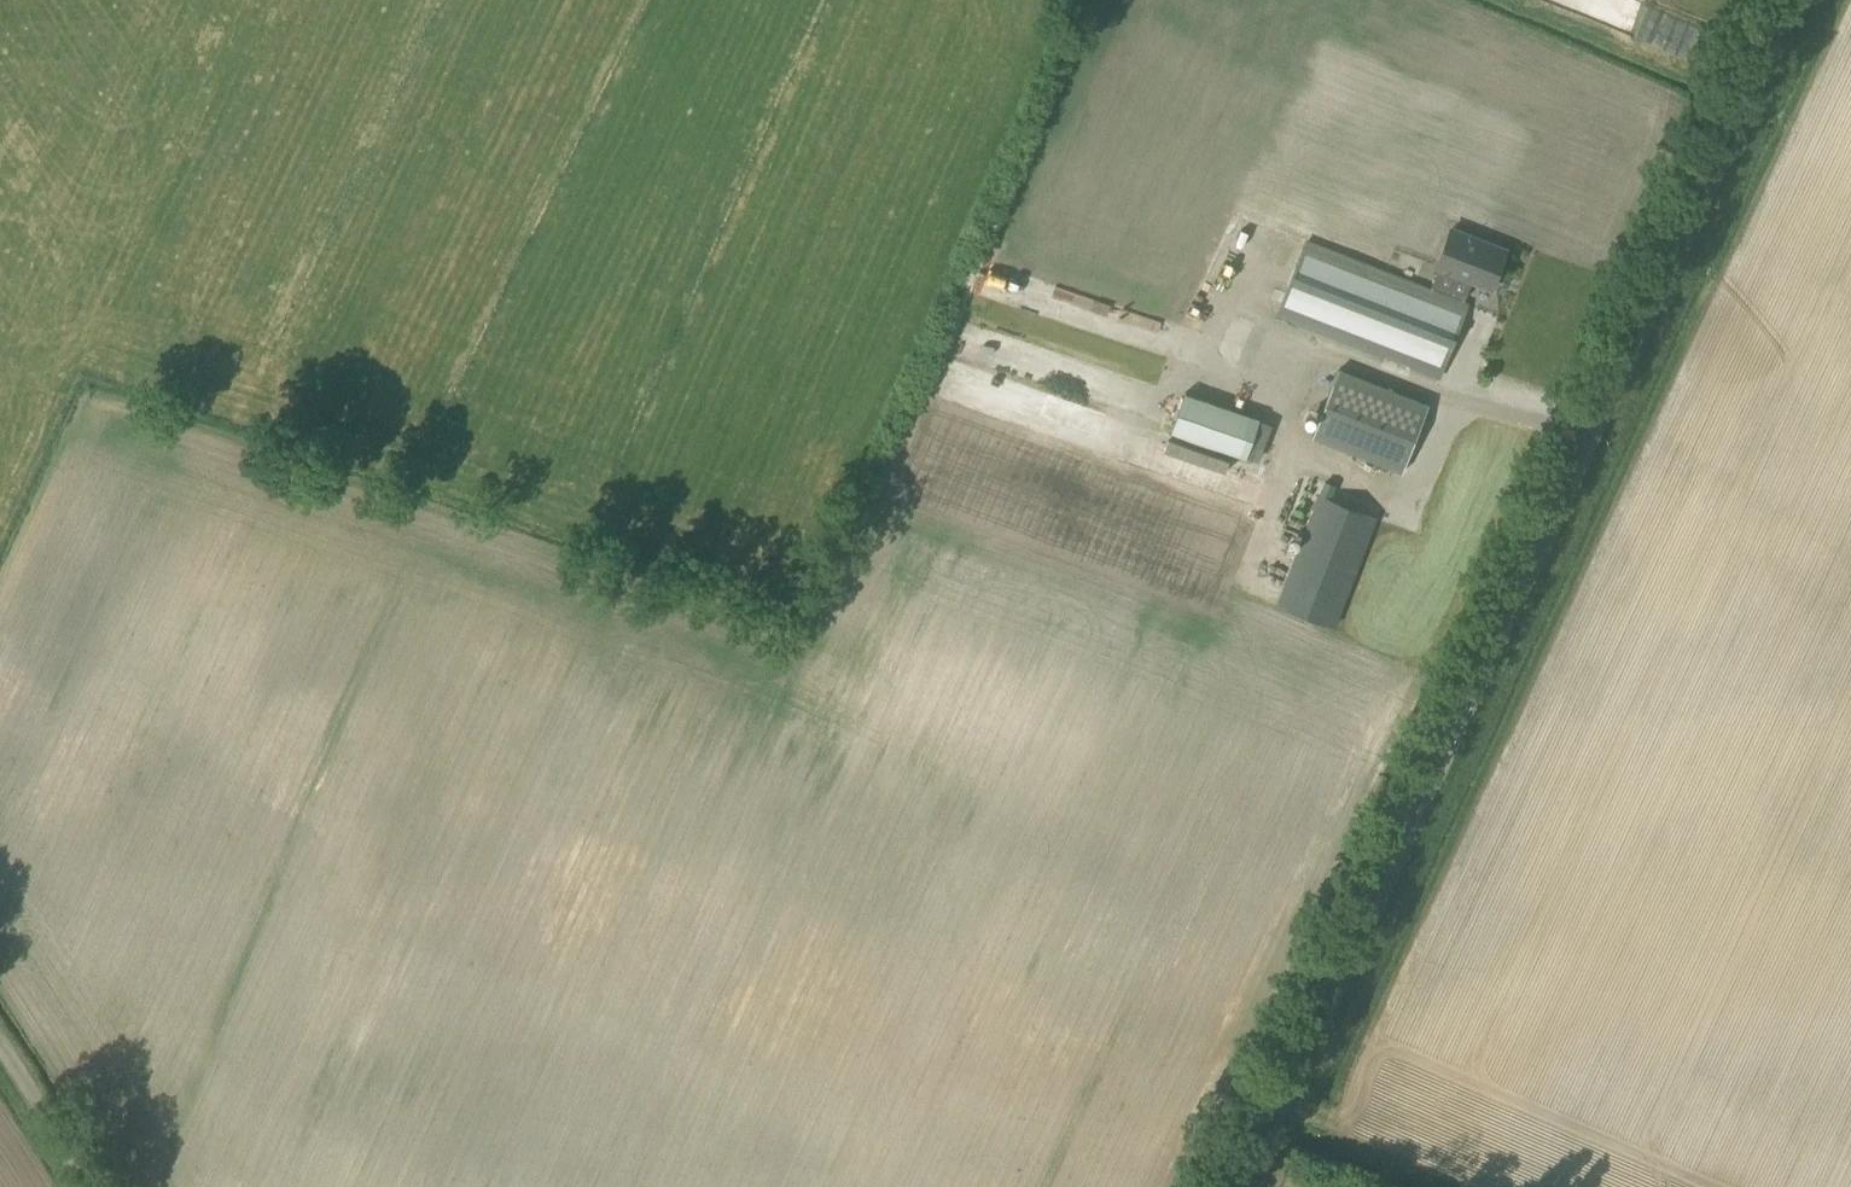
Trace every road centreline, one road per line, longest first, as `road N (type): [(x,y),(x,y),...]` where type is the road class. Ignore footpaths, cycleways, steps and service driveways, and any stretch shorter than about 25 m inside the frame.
road 1 (tertiary): [(1245,1186),(1790,0)]
road 2 (unclassified): [(87,1186),(0,1052)]

